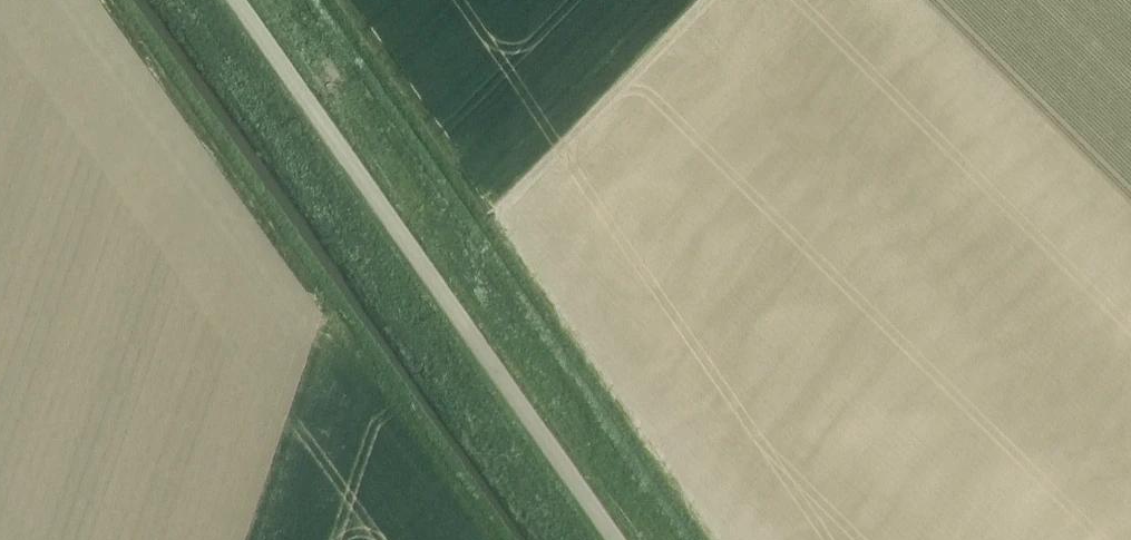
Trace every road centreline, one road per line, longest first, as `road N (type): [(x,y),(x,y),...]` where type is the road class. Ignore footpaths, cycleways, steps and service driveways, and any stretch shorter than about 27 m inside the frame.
road 1 (unclassified): [(617,539),(236,0)]

